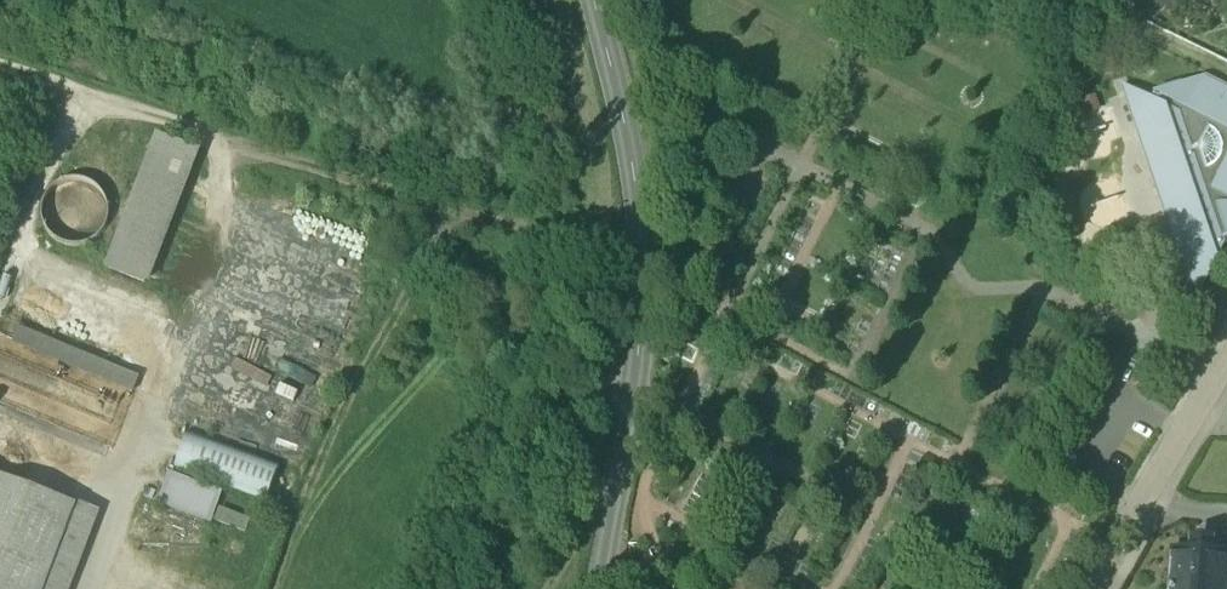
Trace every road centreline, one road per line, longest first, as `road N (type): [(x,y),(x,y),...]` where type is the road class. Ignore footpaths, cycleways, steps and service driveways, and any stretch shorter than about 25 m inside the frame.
road 1 (track): [(0,65),(641,276)]
road 2 (tertiary): [(601,588),(641,276),(622,119),(590,0)]
road 3 (residential): [(1092,588),(1226,363)]
road 4 (track): [(1086,0),(1226,72)]

